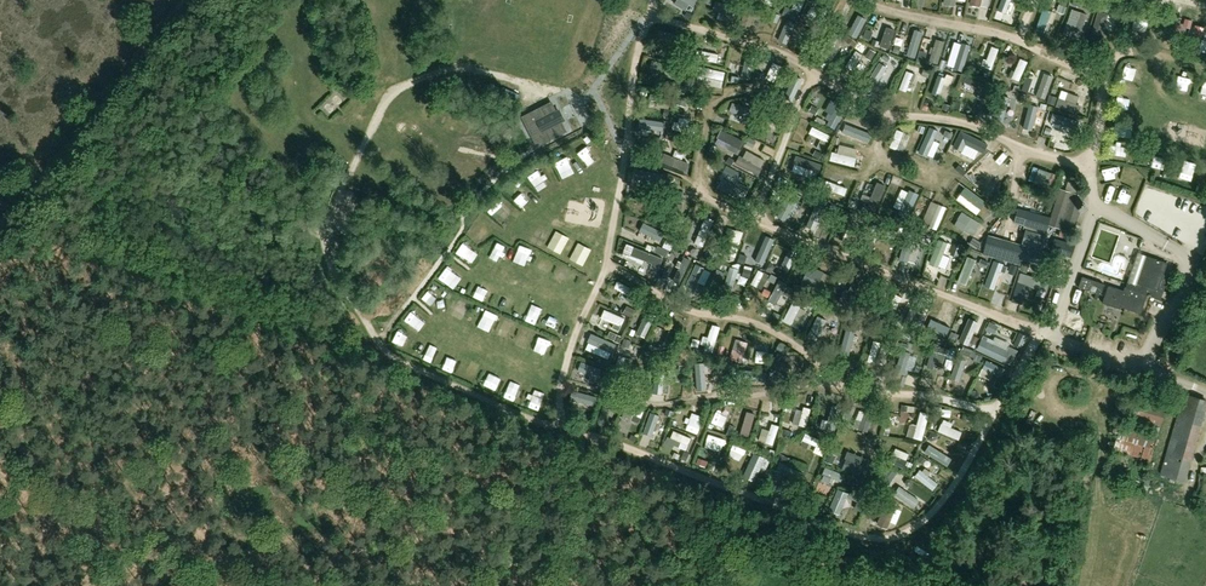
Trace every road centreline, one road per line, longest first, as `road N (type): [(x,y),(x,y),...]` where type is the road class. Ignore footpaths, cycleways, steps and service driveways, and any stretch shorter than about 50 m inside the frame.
road 1 (track): [(0,223),(188,0)]

